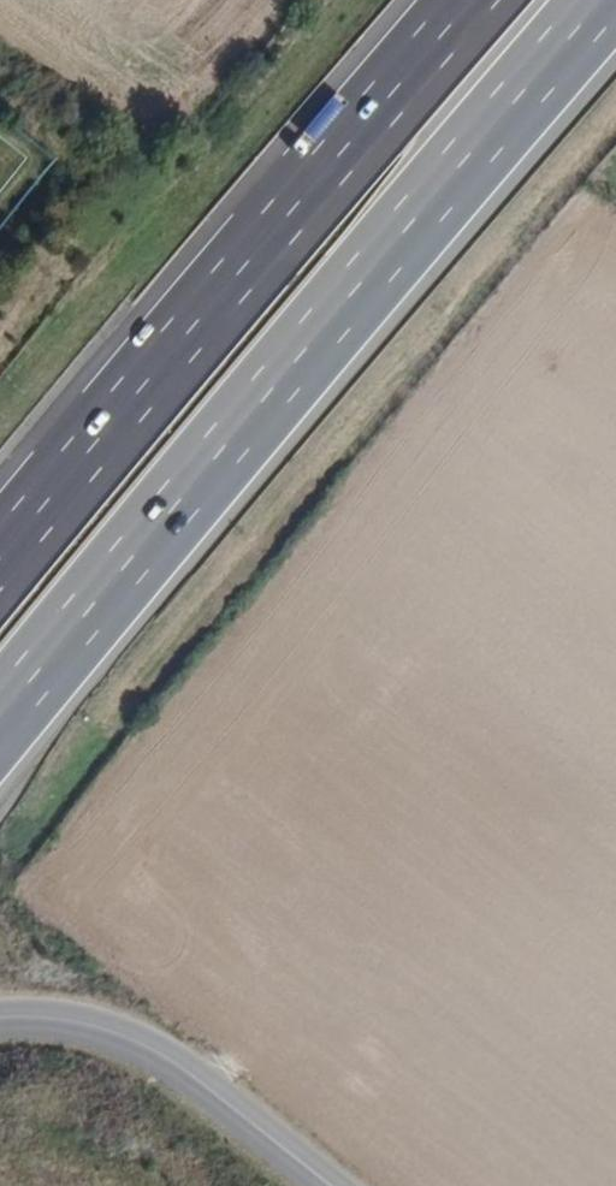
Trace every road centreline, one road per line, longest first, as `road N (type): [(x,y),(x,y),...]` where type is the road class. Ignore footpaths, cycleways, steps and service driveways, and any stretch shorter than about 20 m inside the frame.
road 1 (motorway): [(0,720),(604,0)]
road 2 (motorway): [(474,0),(0,560)]
road 3 (residential): [(335,1185),(166,1058),(120,1034),(0,1015)]

